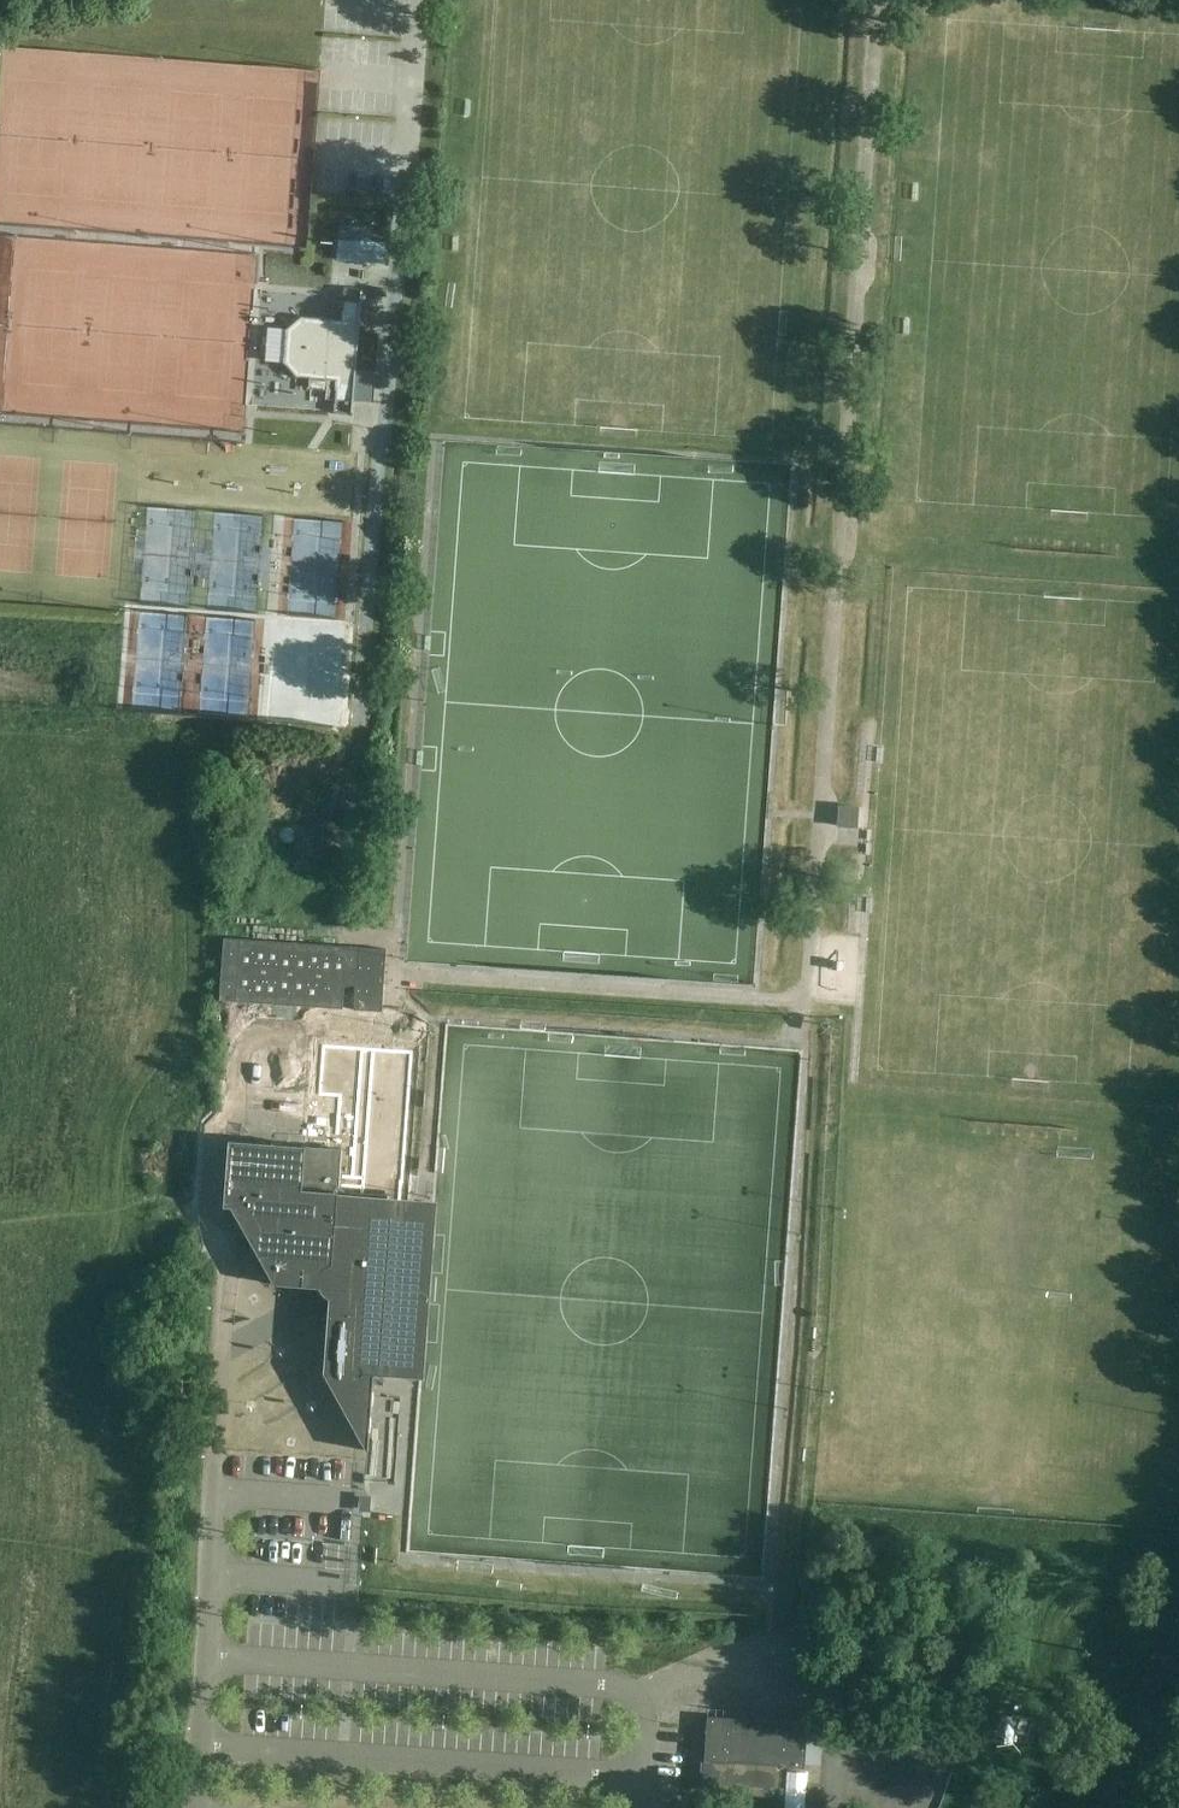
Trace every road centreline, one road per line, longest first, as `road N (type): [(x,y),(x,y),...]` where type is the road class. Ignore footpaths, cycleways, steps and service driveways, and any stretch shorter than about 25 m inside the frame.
road 1 (residential): [(417,0),(401,202)]

